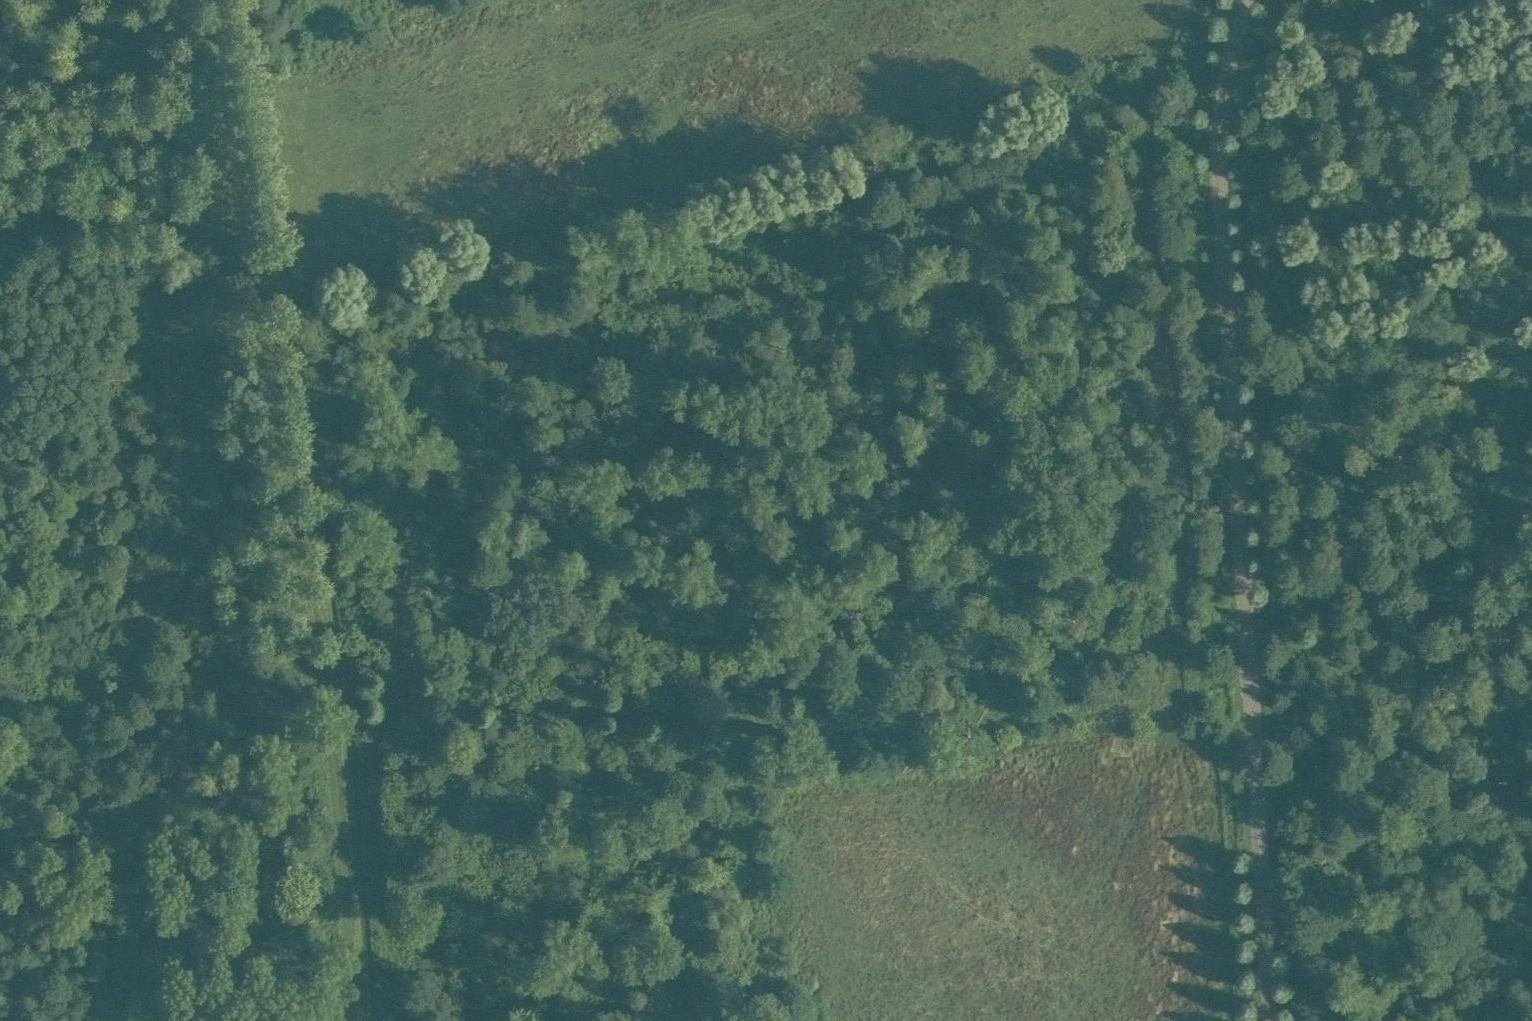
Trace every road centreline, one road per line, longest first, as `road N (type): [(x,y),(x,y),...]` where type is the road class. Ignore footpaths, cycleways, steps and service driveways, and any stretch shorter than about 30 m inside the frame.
road 1 (unclassified): [(1270,1020),(1218,138),(1220,92),(1244,0)]

